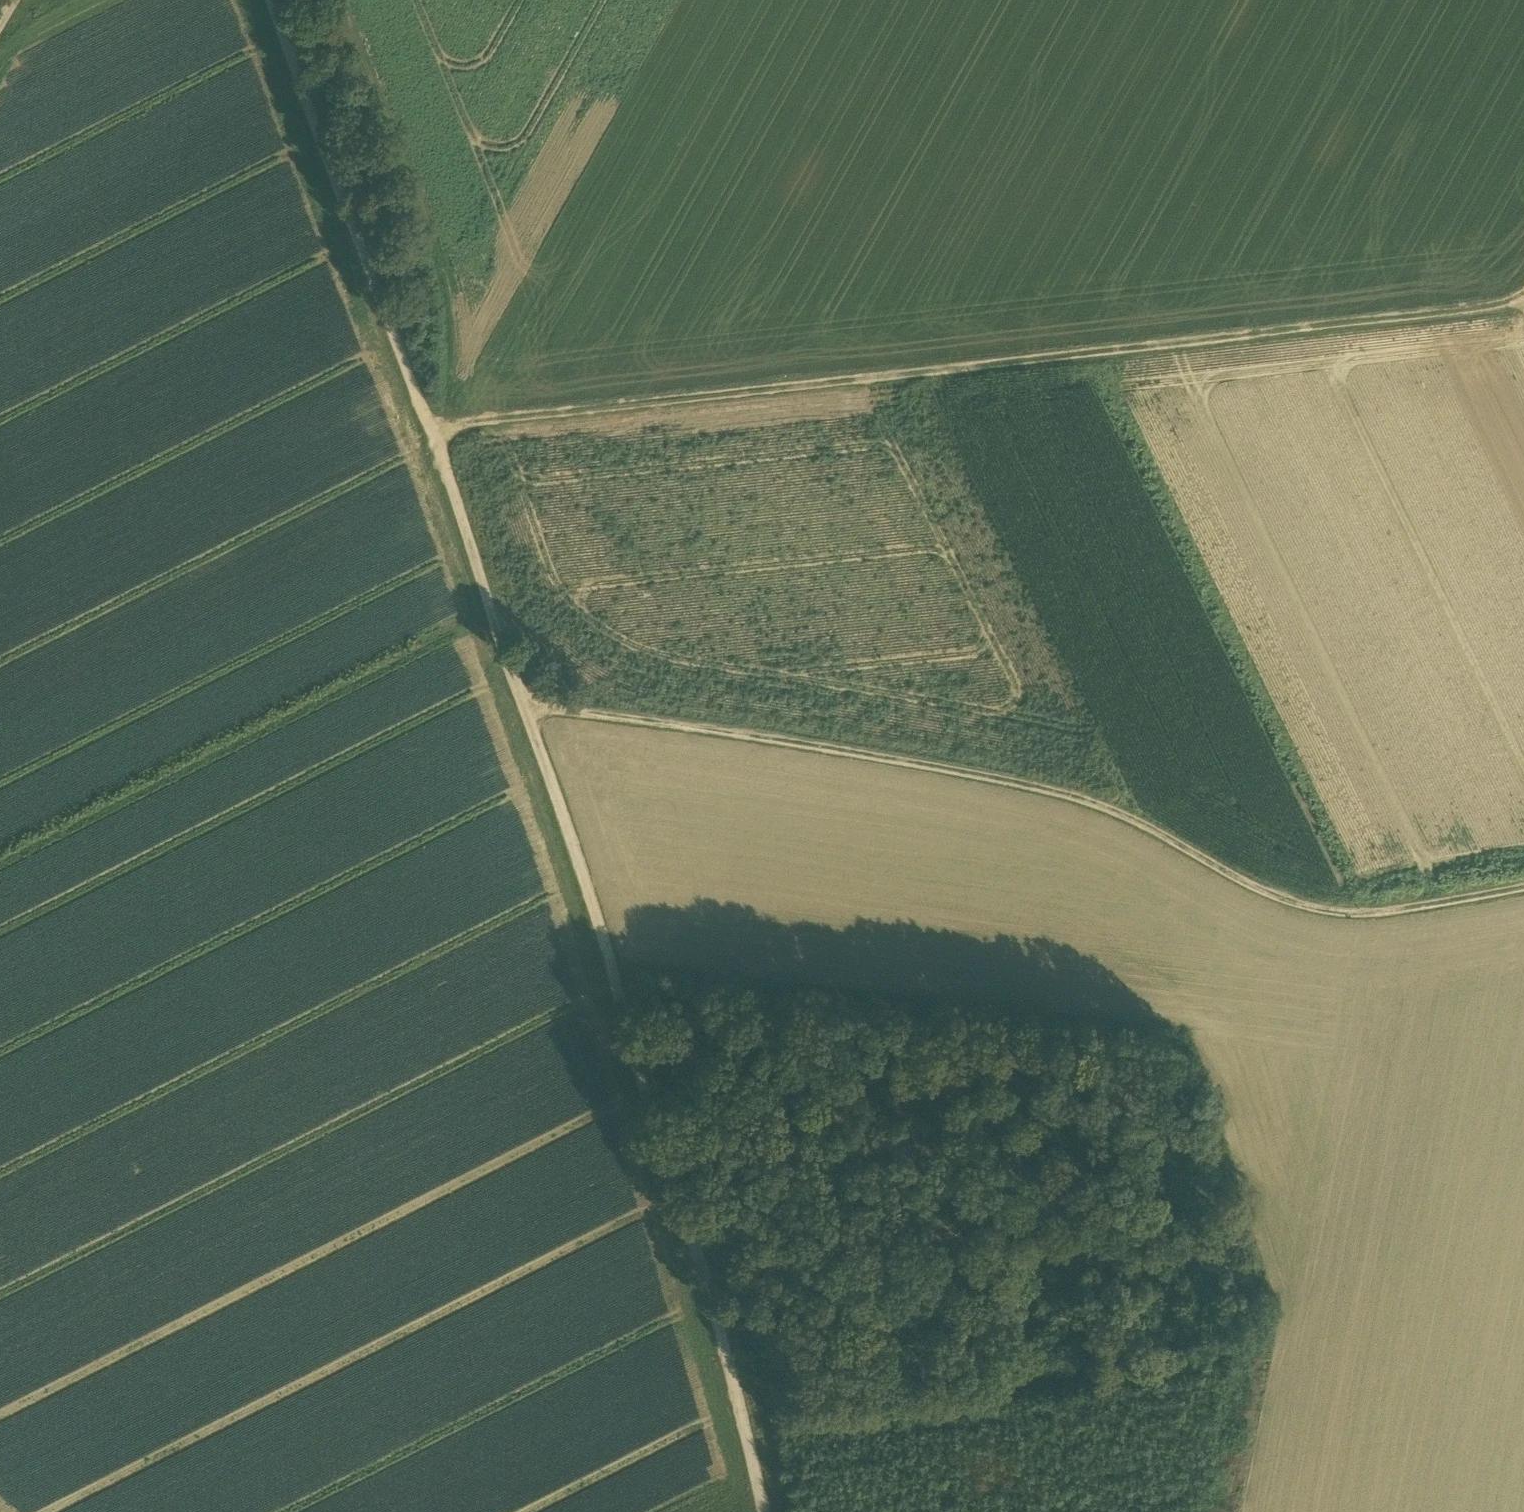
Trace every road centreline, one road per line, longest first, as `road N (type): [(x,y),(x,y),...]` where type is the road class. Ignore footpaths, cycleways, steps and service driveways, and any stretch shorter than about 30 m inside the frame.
road 1 (track): [(421,430),(1523,298)]
road 2 (track): [(516,698),(903,757),(1095,808),(1245,884),(1352,912),(1523,887)]
road 3 (track): [(768,1511),(686,1228),(516,698)]
road 4 (track): [(516,698),(270,0)]

